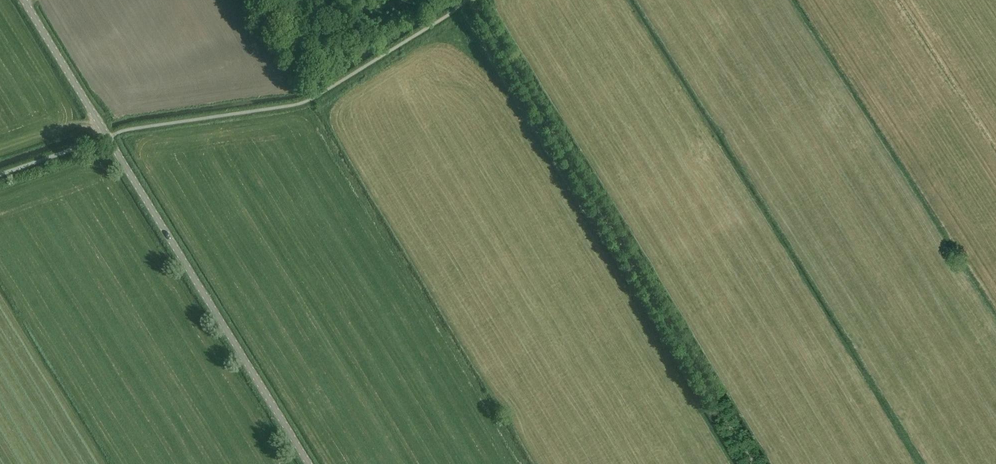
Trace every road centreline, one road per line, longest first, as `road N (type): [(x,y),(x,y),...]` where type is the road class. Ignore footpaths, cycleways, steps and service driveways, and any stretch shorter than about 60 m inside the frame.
road 1 (unclassified): [(310,463),(25,0)]
road 2 (track): [(751,463),(472,0)]

